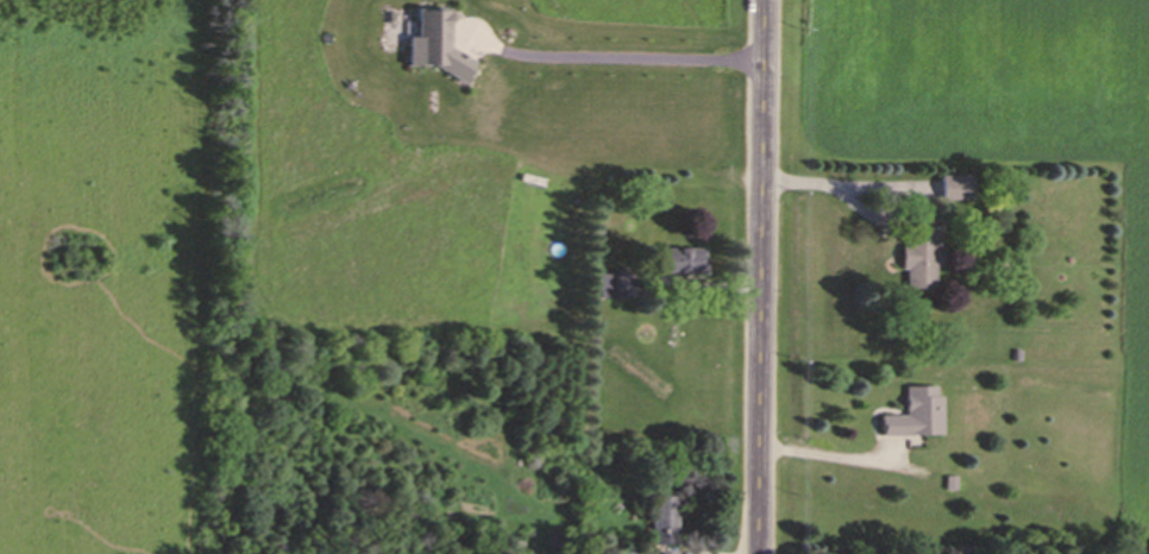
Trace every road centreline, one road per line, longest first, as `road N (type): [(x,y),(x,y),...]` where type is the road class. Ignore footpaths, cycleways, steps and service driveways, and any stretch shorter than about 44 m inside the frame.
road 1 (secondary): [(759,553),(765,0)]

